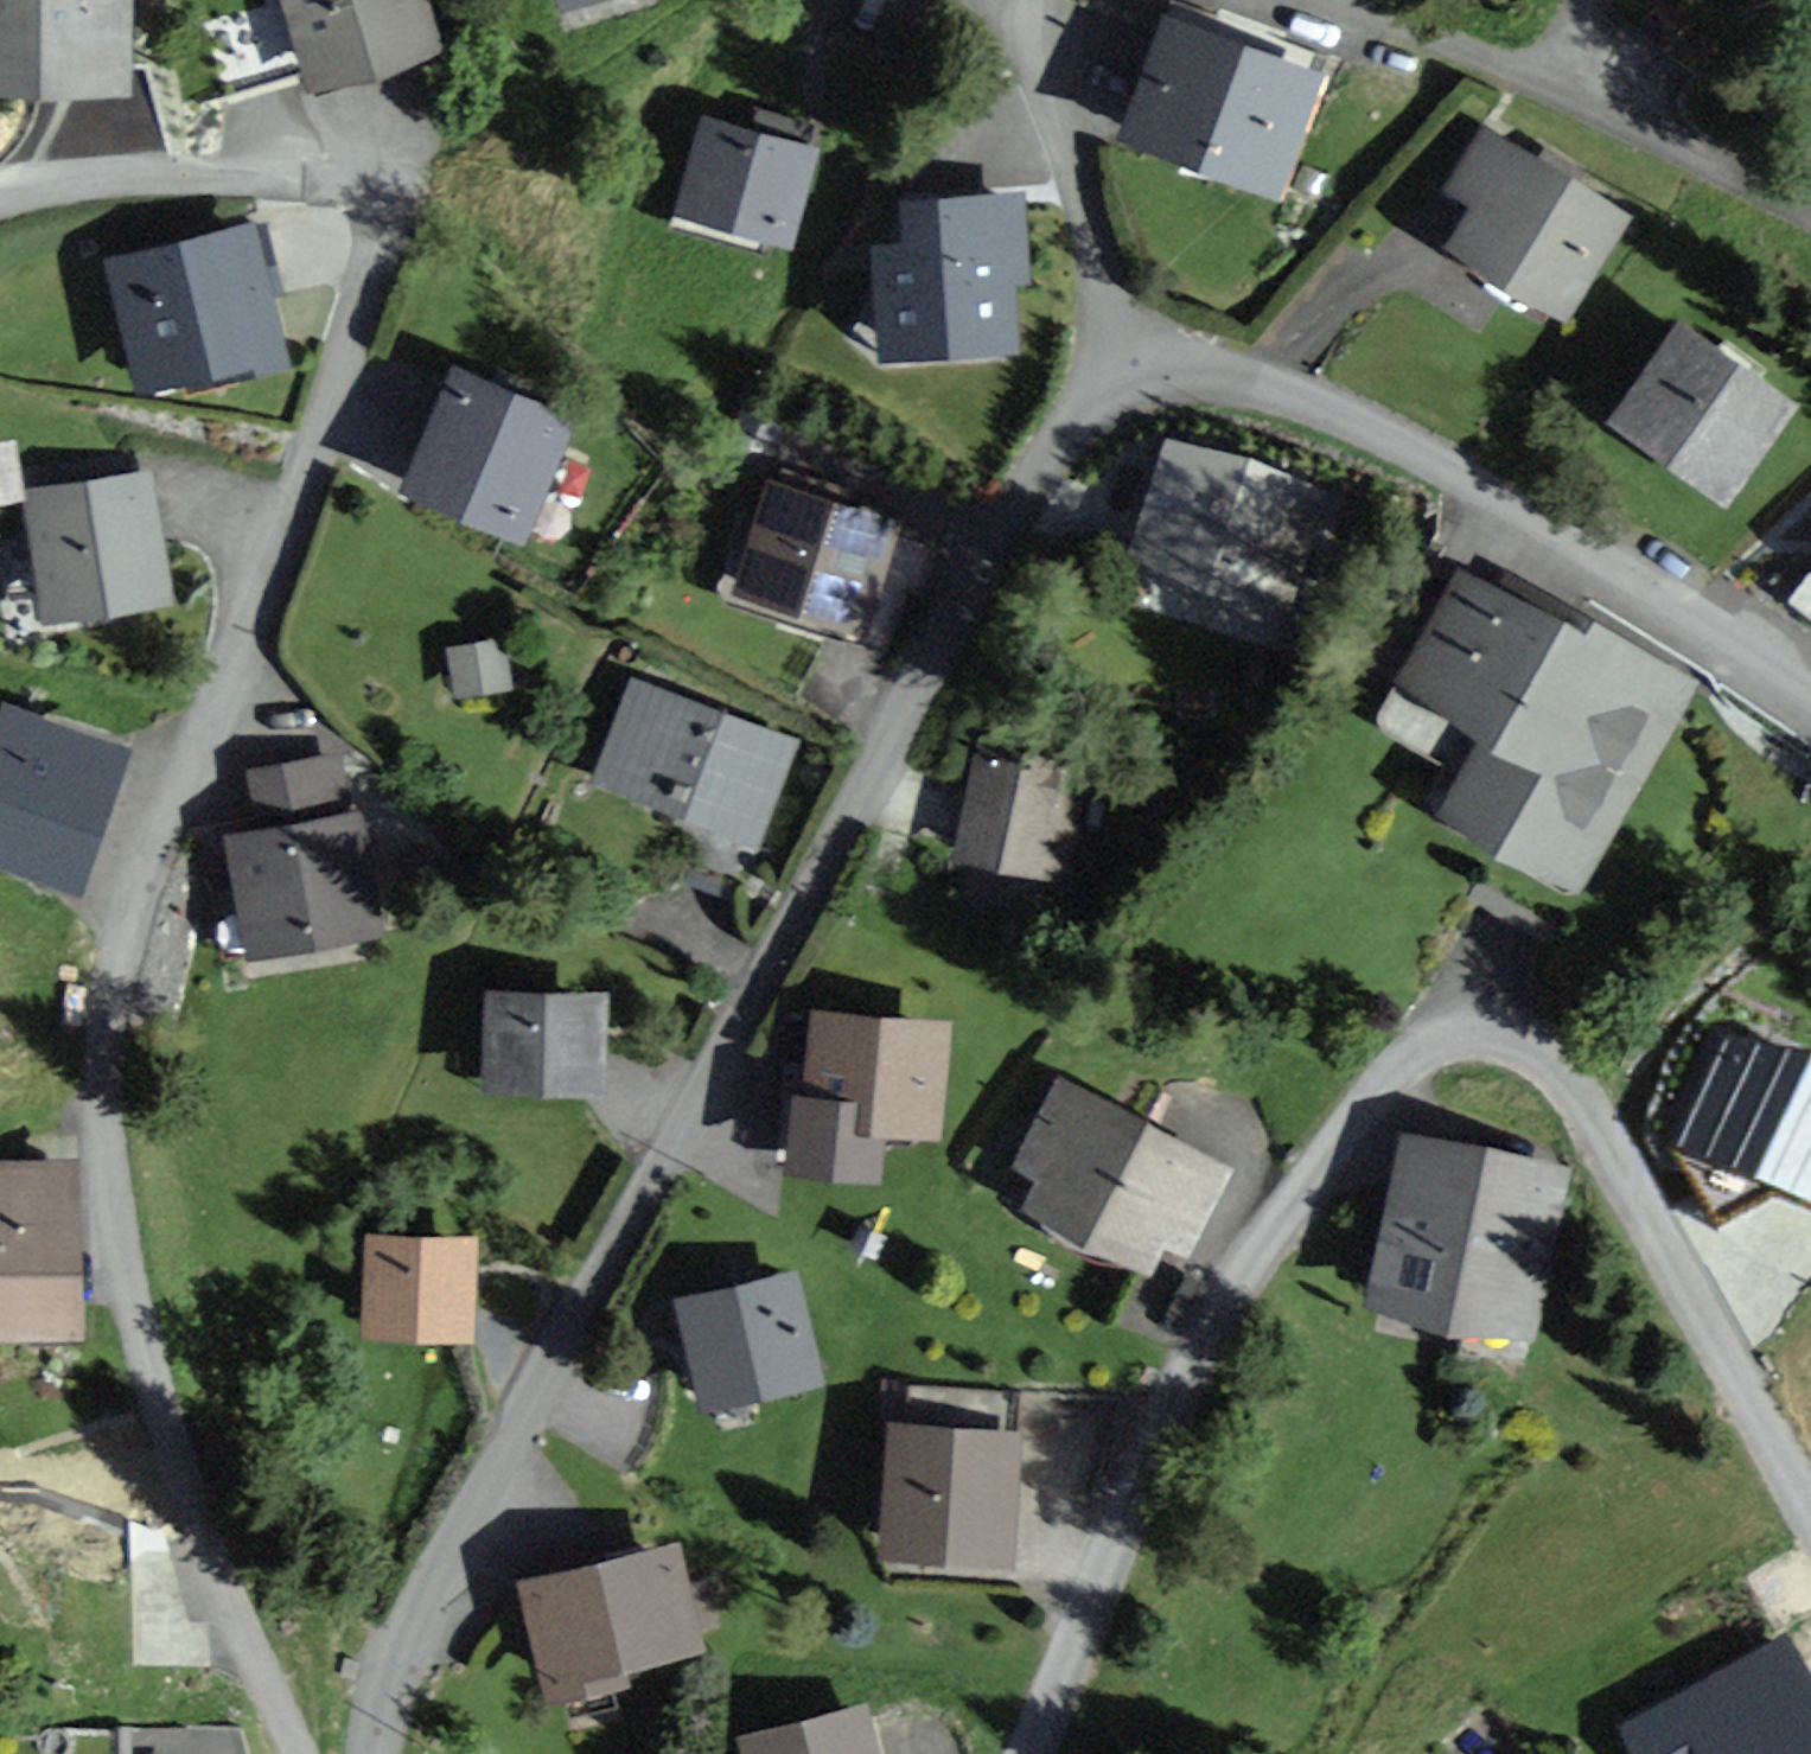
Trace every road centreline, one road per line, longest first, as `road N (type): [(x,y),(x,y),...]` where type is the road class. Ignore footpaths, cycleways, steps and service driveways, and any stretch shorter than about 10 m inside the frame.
road 1 (residential): [(0,203),(79,184),(311,183),(363,187),(381,210),(377,245),(238,647),(130,923),(111,1000),(101,1108),(110,1213),(134,1334),(236,1622),(298,1753)]
road 2 (residential): [(381,1753),(442,1557),(995,568),(1092,407),(1131,370)]
road 3 (residential): [(1028,1753),(1173,1406),(1217,1319),(1380,1095),(1423,1053),(1464,1039),(1503,1038),(1538,1051),(1553,1068),(1810,1519)]
road 4 (residential): [(1810,211),(1505,70),(1320,0)]
road 5 (residential): [(1810,695),(1362,421)]
road 6 (residential): [(1038,0),(1039,53),(1131,370)]
road 7 (residential): [(1131,370),(1145,361),(1221,362),(1362,421)]

